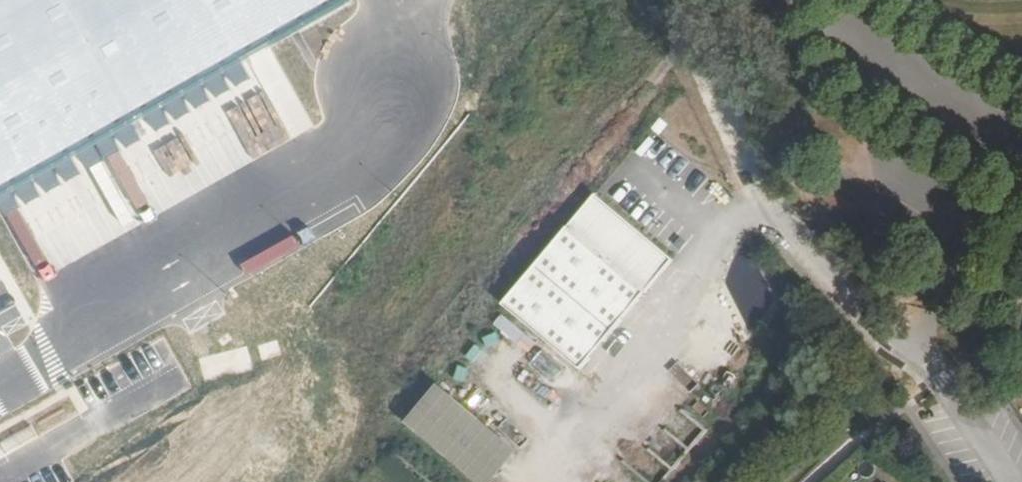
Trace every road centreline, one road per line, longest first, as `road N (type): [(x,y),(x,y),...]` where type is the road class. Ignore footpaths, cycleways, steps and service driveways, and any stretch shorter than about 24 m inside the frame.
road 1 (track): [(683,0),(735,154),(919,382)]
road 2 (track): [(806,481),(919,382)]
road 3 (residential): [(1004,481),(943,383),(919,382)]

